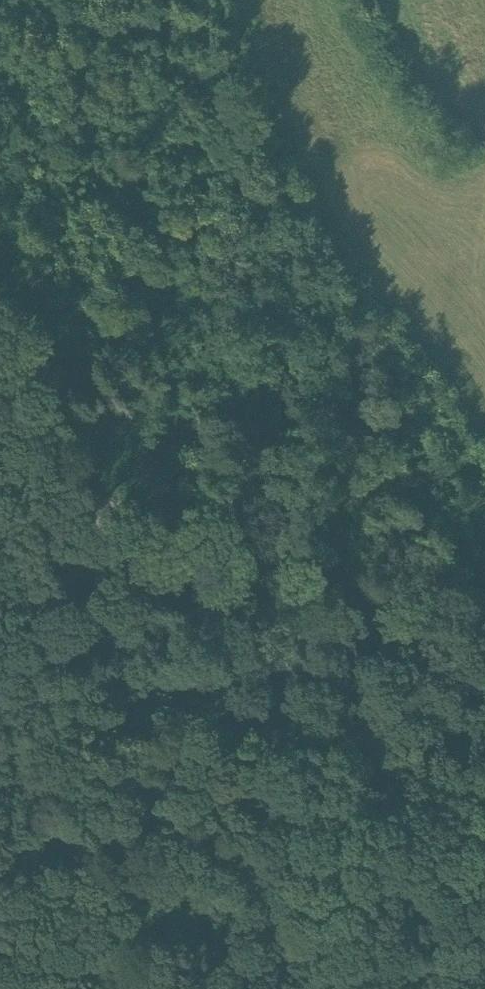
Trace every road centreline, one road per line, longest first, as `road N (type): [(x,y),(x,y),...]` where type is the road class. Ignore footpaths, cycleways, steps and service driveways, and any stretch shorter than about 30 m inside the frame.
road 1 (track): [(0,317),(100,506),(96,539),(78,570),(0,648)]

